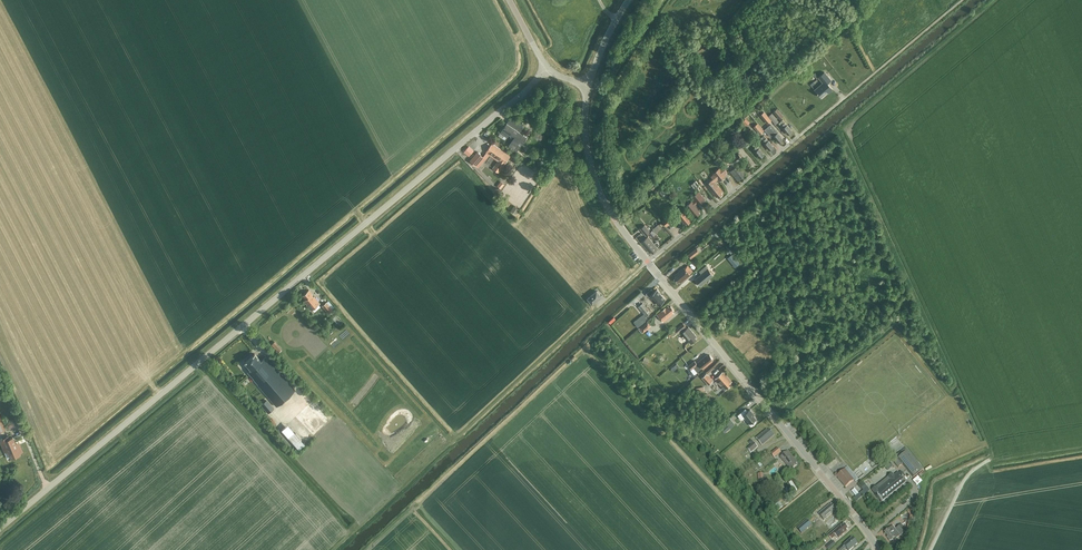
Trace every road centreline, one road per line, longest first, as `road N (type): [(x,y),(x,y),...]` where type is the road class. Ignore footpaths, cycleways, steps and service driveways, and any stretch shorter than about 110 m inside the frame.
road 1 (tertiary): [(0,529),(546,70)]
road 2 (tertiary): [(878,549),(648,262)]
road 3 (residential): [(648,262),(848,95)]
road 4 (tertiary): [(648,262),(593,175),(588,86)]

